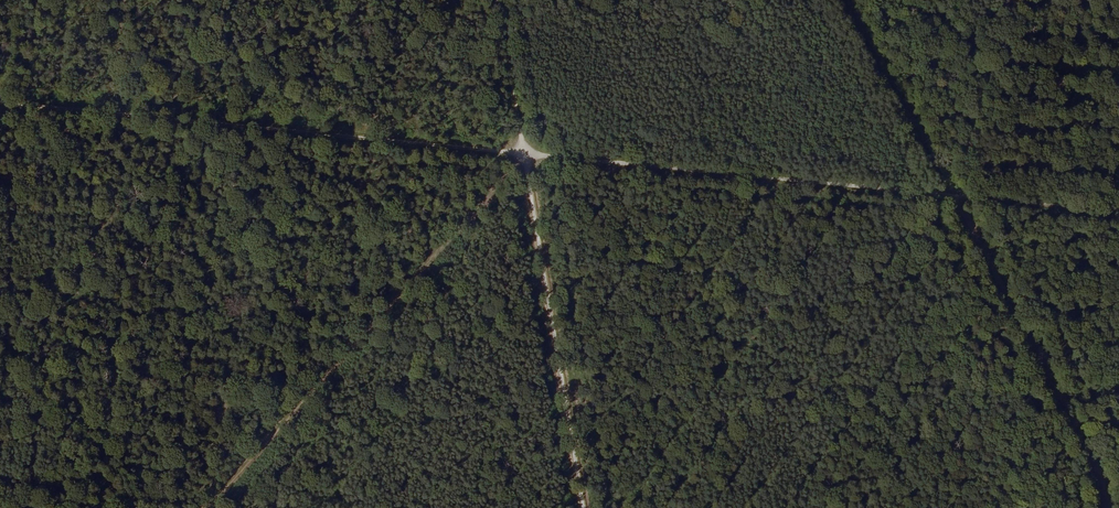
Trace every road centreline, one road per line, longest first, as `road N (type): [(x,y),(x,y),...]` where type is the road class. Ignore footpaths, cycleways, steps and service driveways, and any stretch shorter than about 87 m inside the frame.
road 1 (track): [(525,153),(1118,214)]
road 2 (track): [(845,0),(1100,463),(1106,507)]
road 3 (track): [(0,106),(525,153)]
road 4 (track): [(525,153),(587,507)]
road 5 (track): [(499,0),(525,153)]

